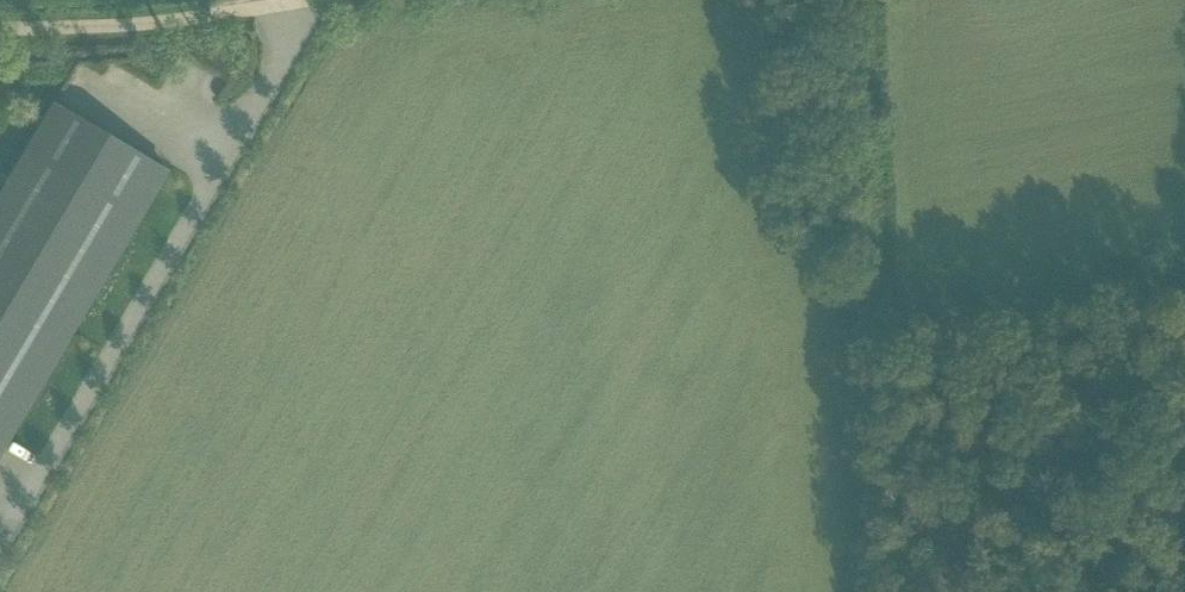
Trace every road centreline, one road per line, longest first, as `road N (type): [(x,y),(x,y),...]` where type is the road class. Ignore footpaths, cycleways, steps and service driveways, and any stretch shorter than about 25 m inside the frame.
road 1 (unclassified): [(0,28),(153,25),(311,0)]

